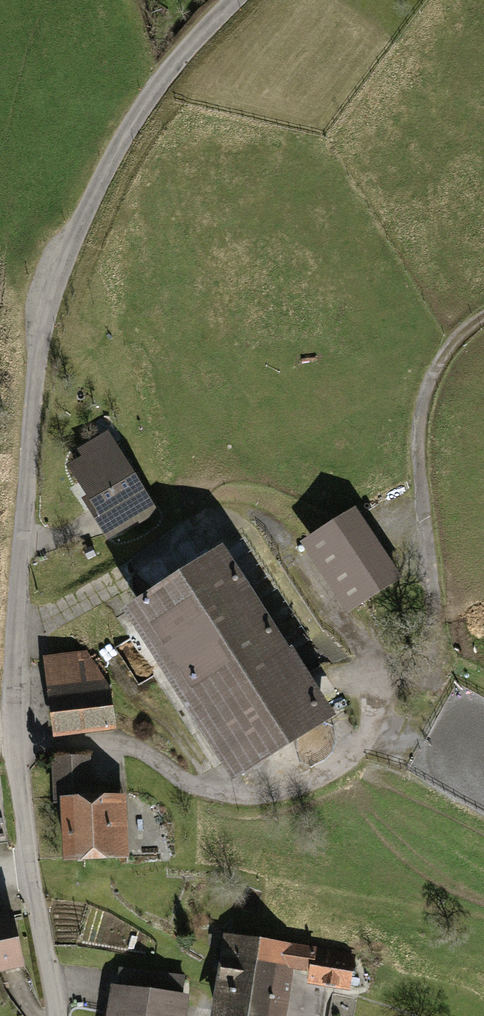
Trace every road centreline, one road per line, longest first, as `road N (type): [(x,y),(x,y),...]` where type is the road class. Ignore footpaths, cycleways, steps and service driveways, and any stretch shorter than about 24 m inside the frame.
road 1 (unclassified): [(56,1015),(31,881),(13,628),(33,343),(61,248),(166,66),(235,0)]
road 2 (track): [(17,749),(122,742),(186,781),(275,790),(340,764),(441,624),(417,444),(434,378),(483,324)]

